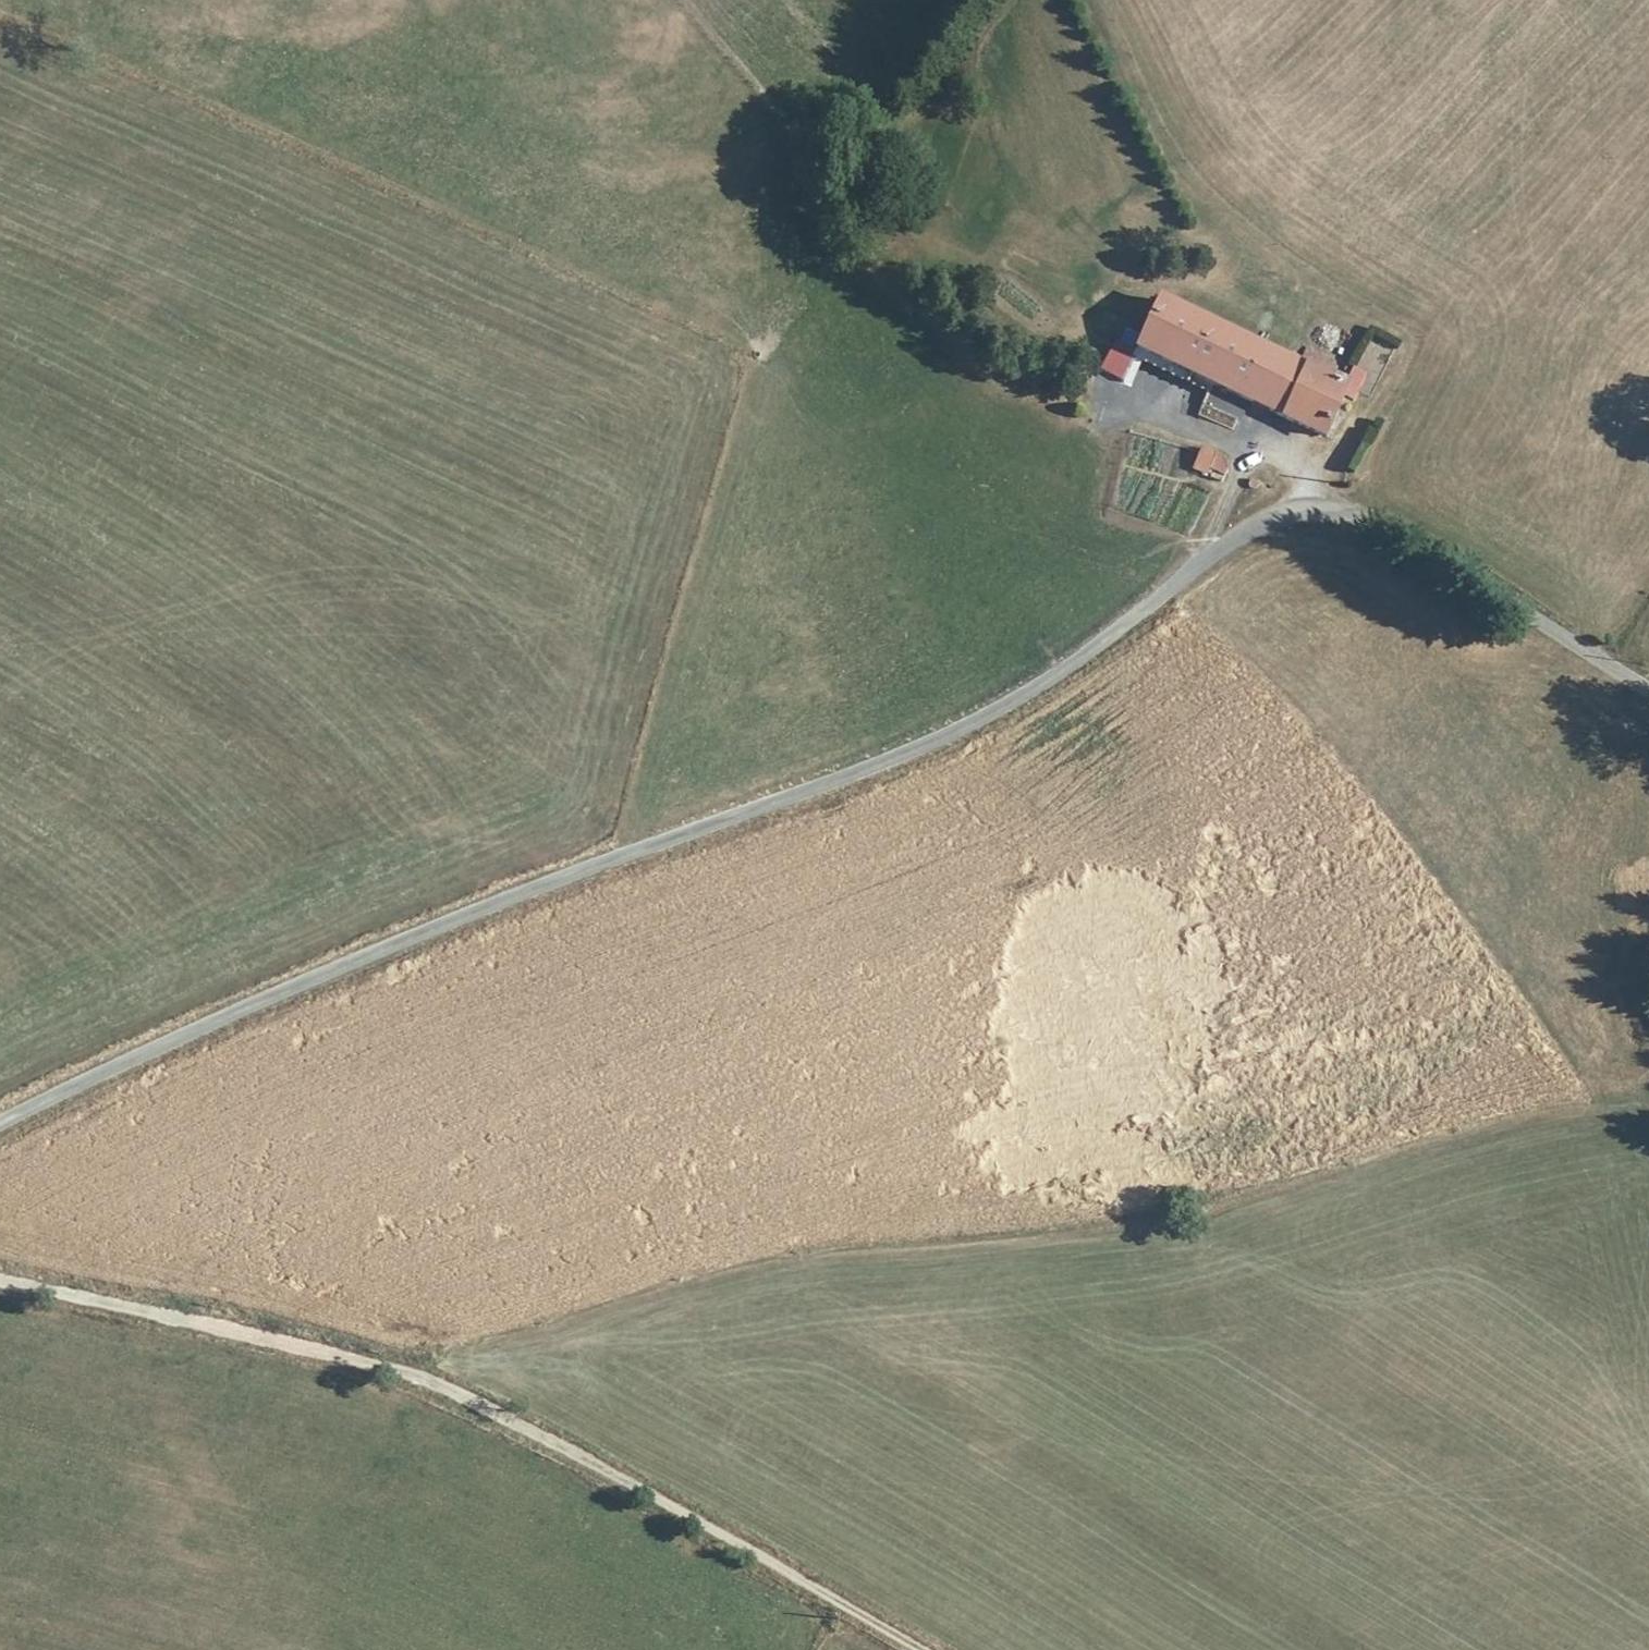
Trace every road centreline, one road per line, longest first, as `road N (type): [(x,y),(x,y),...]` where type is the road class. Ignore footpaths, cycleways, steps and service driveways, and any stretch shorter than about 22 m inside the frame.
road 1 (unclassified): [(1648,685),(1353,511),(1259,526),(979,723),(544,881),(0,1128)]
road 2 (track): [(0,1279),(438,1378),(811,1577),(930,1649)]

